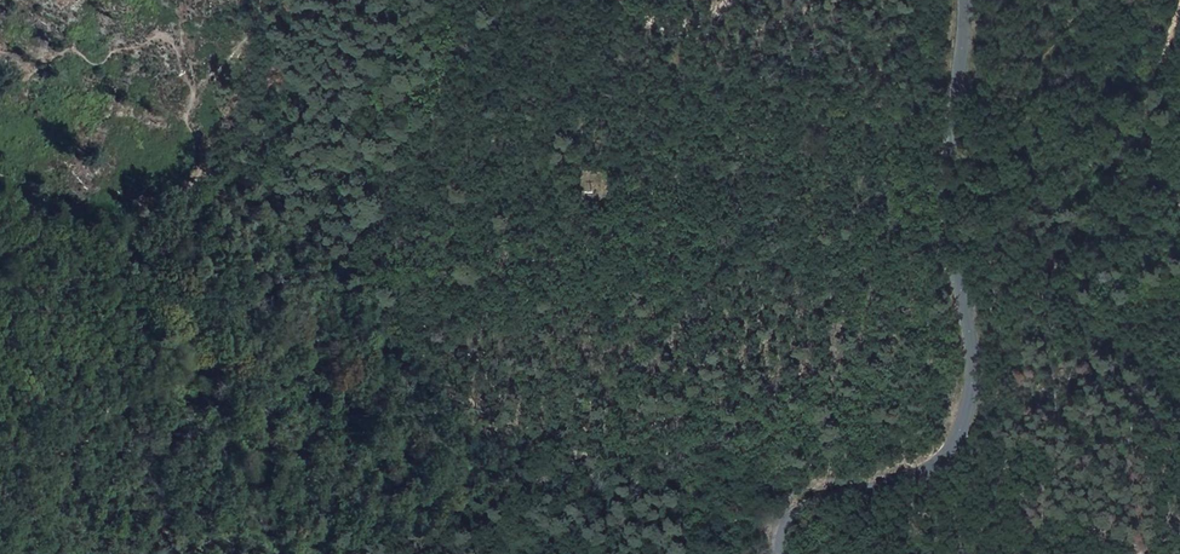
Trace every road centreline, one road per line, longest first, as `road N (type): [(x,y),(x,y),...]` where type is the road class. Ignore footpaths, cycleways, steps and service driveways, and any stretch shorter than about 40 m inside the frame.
road 1 (tertiary): [(785,553),(784,536),(799,509),(927,470),(960,433),(972,360),(950,220),(963,0)]
road 2 (track): [(1179,202),(1162,176),(1154,119),(1160,51),(1179,2)]

